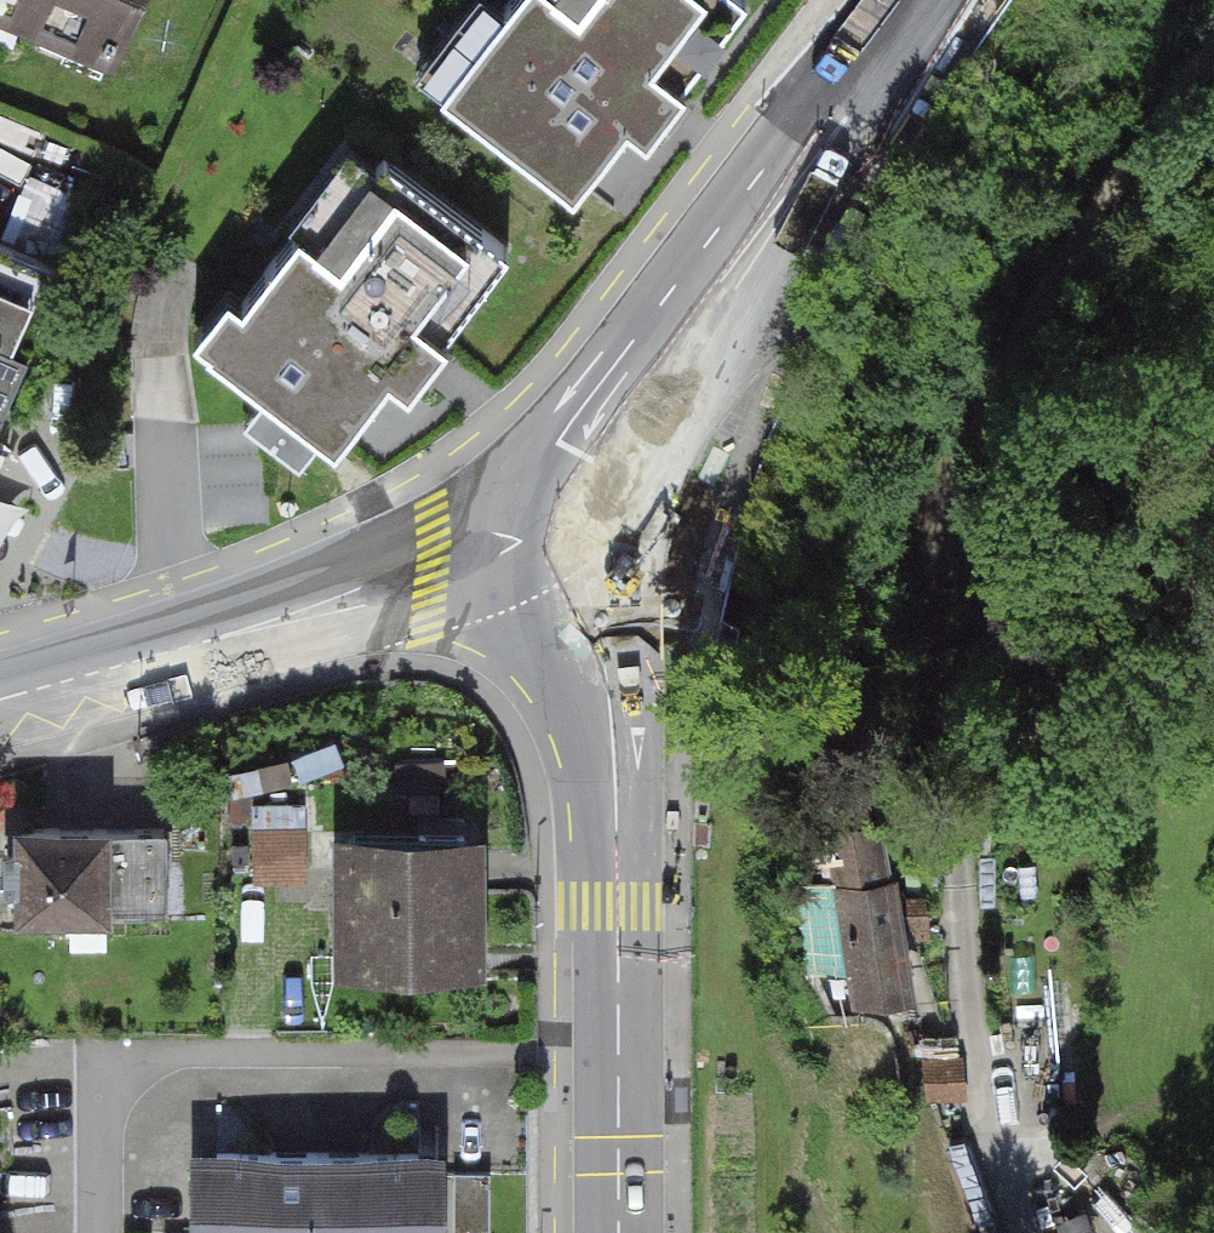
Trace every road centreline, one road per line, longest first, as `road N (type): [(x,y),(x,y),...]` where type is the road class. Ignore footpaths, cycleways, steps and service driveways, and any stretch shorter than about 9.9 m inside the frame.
road 1 (track): [(1213,45),(1118,154),(982,365),(954,540),(963,881),(1006,1138),(1129,1232)]
road 2 (secondary): [(548,503),(584,573),(609,693),(620,1232)]
road 3 (secondary): [(911,0),(673,346),(548,503)]
road 4 (secondary): [(548,503),(433,571),(327,613),(0,704)]
road 5 (residential): [(107,1232),(110,1074),(483,1073)]

